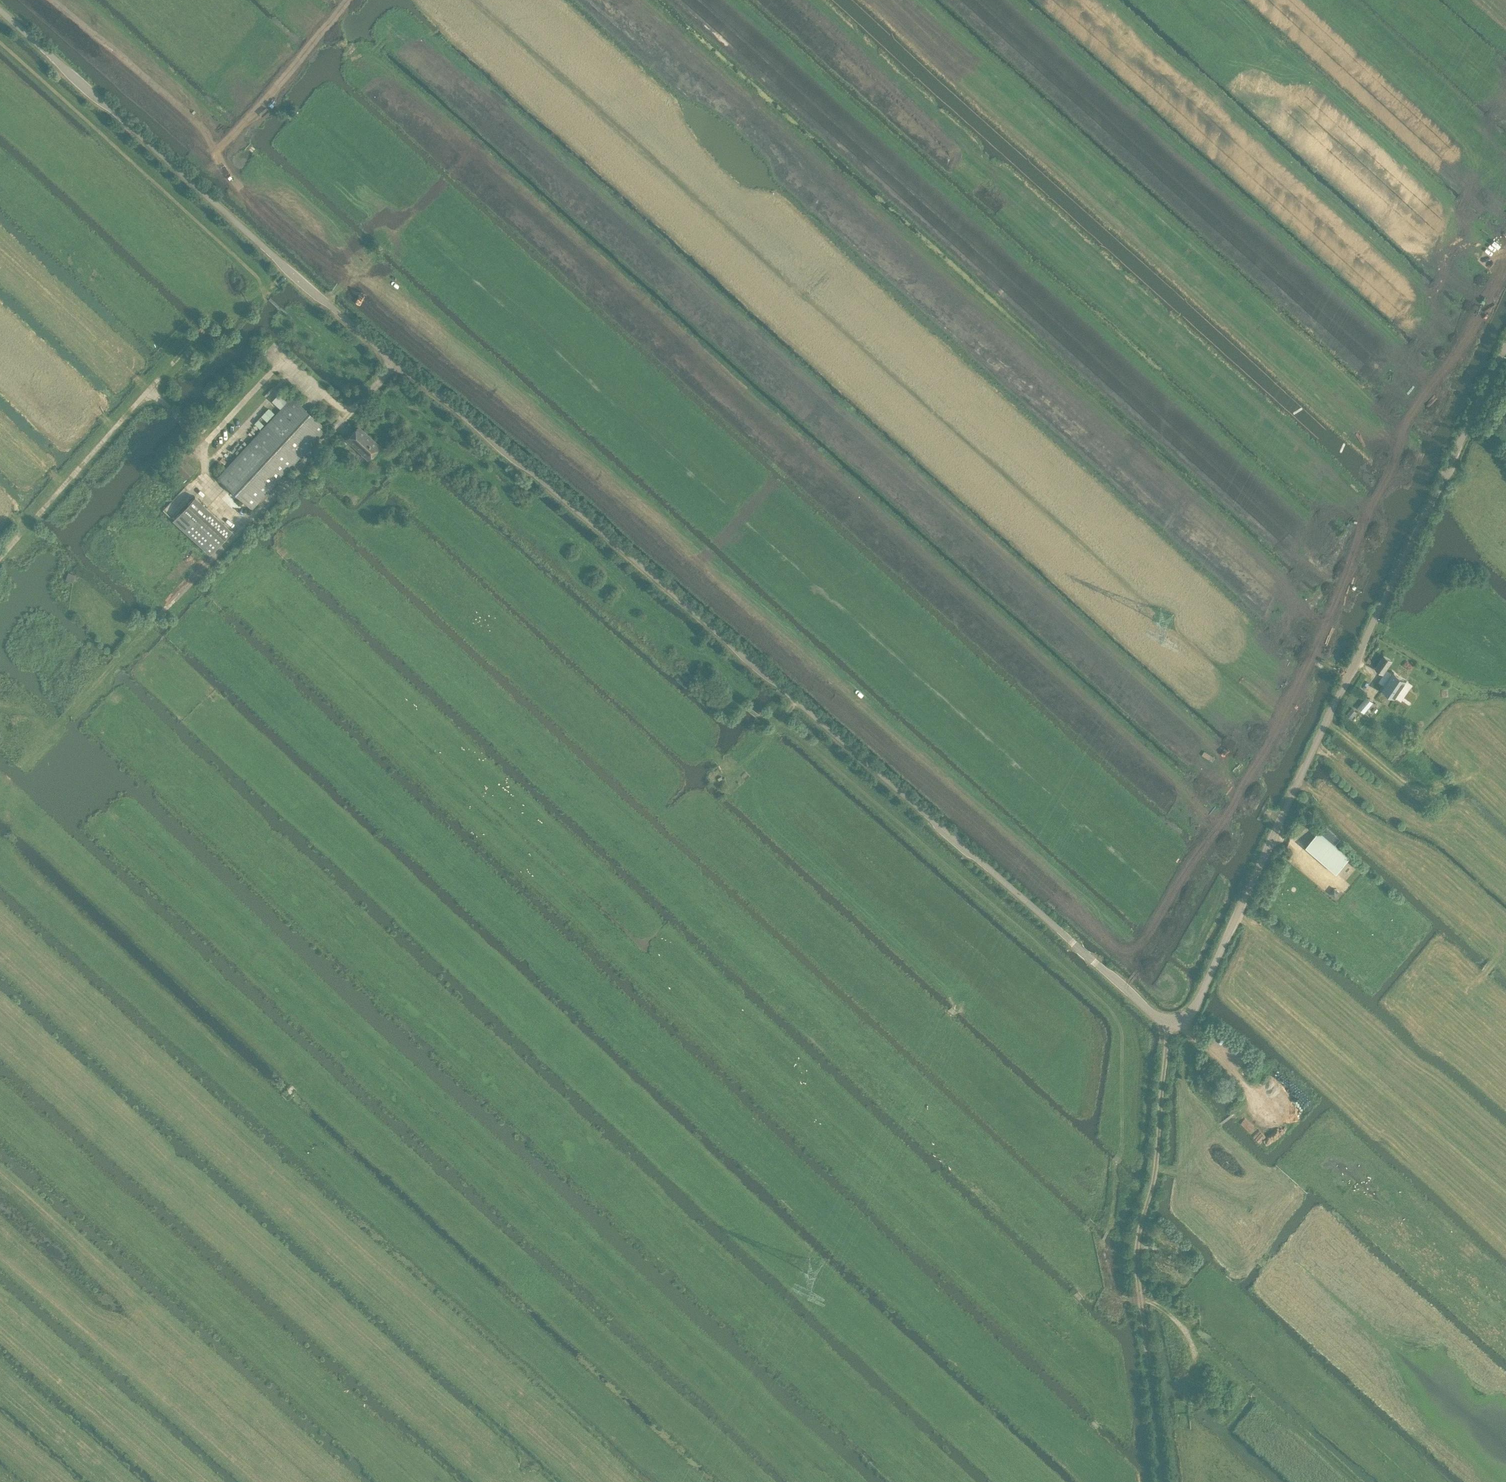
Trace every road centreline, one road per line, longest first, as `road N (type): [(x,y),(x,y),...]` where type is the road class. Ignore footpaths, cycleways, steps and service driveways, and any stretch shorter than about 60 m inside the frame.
road 1 (tertiary): [(1505,344),(1196,1005),(1184,1018),(1165,1021),(319,299),(0,12)]
road 2 (track): [(0,558),(151,390),(207,442)]
road 3 (track): [(1352,1481),(1178,1322),(1140,1297)]
road 4 (track): [(1140,1297),(1137,1246),(1155,1165),(1165,1021)]
road 5 (track): [(58,725),(197,574)]
road 6 (track): [(1163,1481),(1140,1297)]
road 7 (track): [(151,390),(222,312),(289,271)]
road 8 (track): [(413,213),(326,301)]

